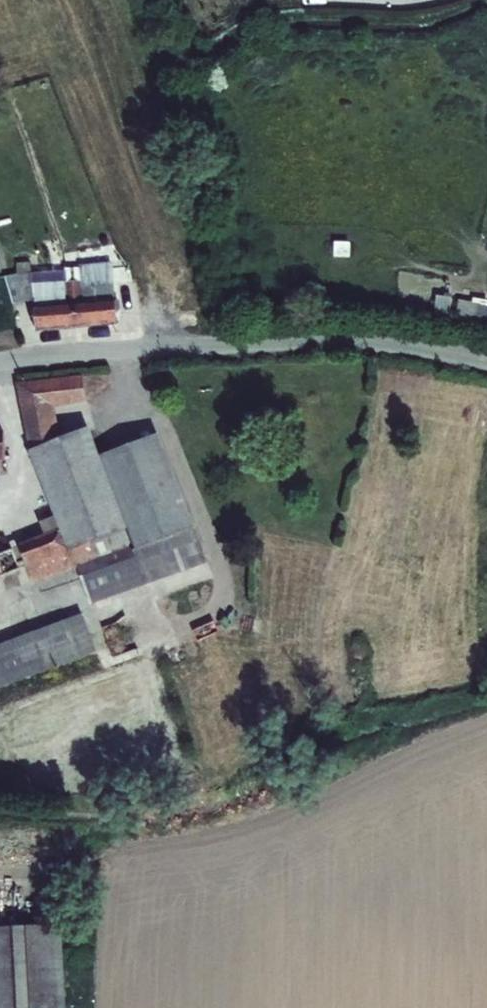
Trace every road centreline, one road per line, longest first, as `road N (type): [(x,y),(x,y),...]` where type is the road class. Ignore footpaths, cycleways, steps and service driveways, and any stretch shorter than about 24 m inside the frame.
road 1 (residential): [(486,360),(341,339),(0,362)]

